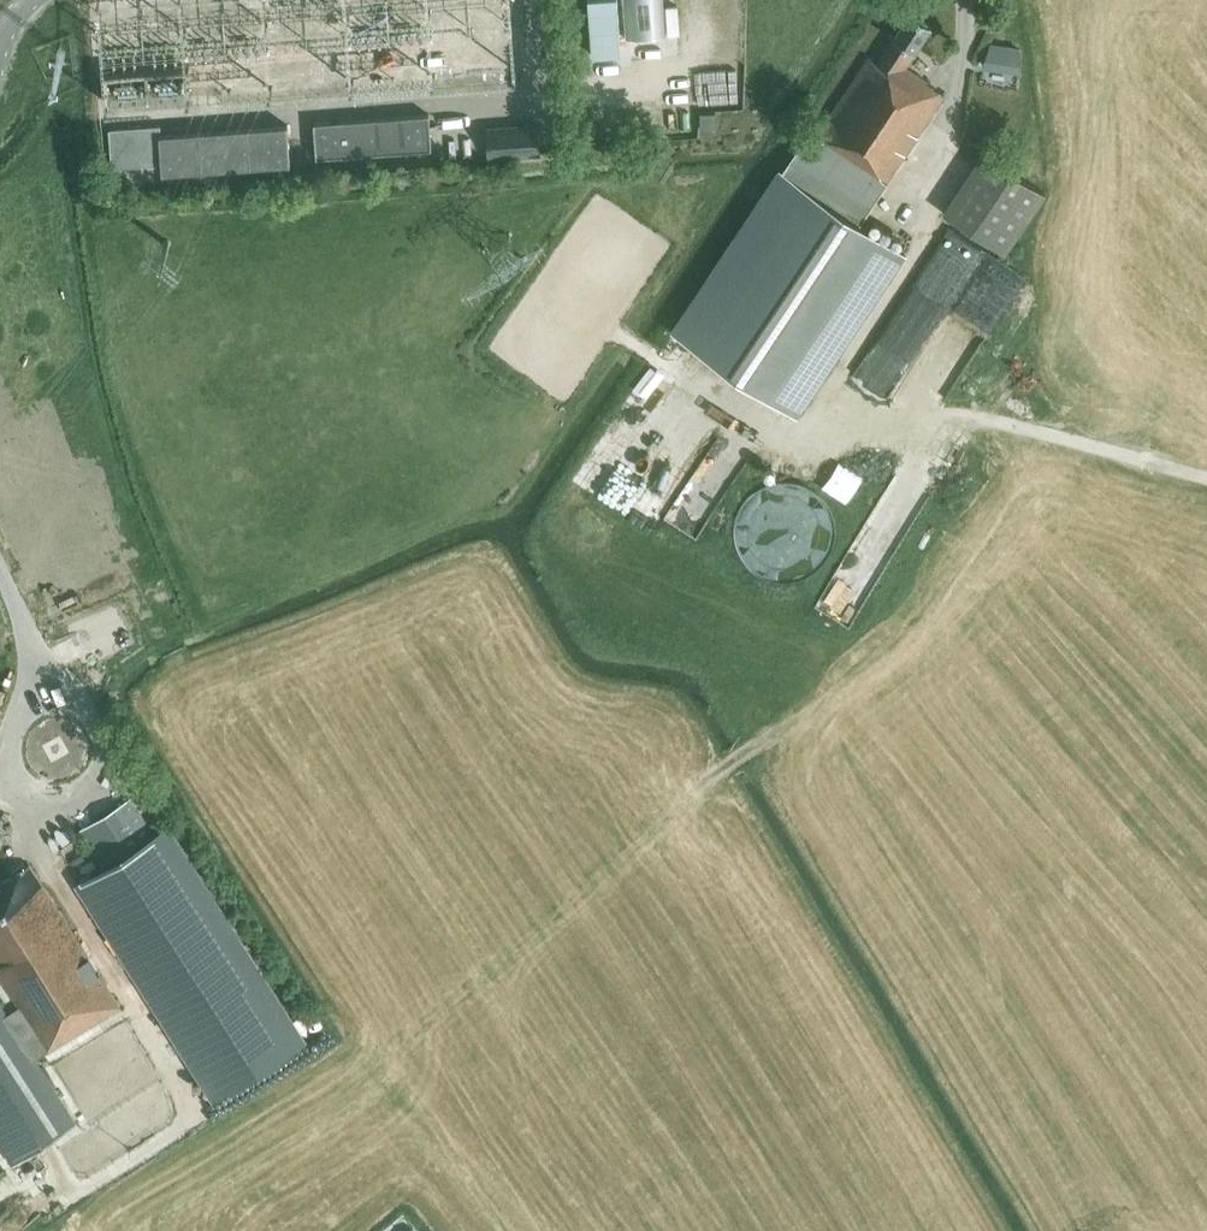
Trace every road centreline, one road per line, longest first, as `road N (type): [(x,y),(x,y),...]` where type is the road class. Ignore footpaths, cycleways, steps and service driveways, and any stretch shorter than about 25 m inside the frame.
road 1 (track): [(923,410),(978,416),(1206,478)]

